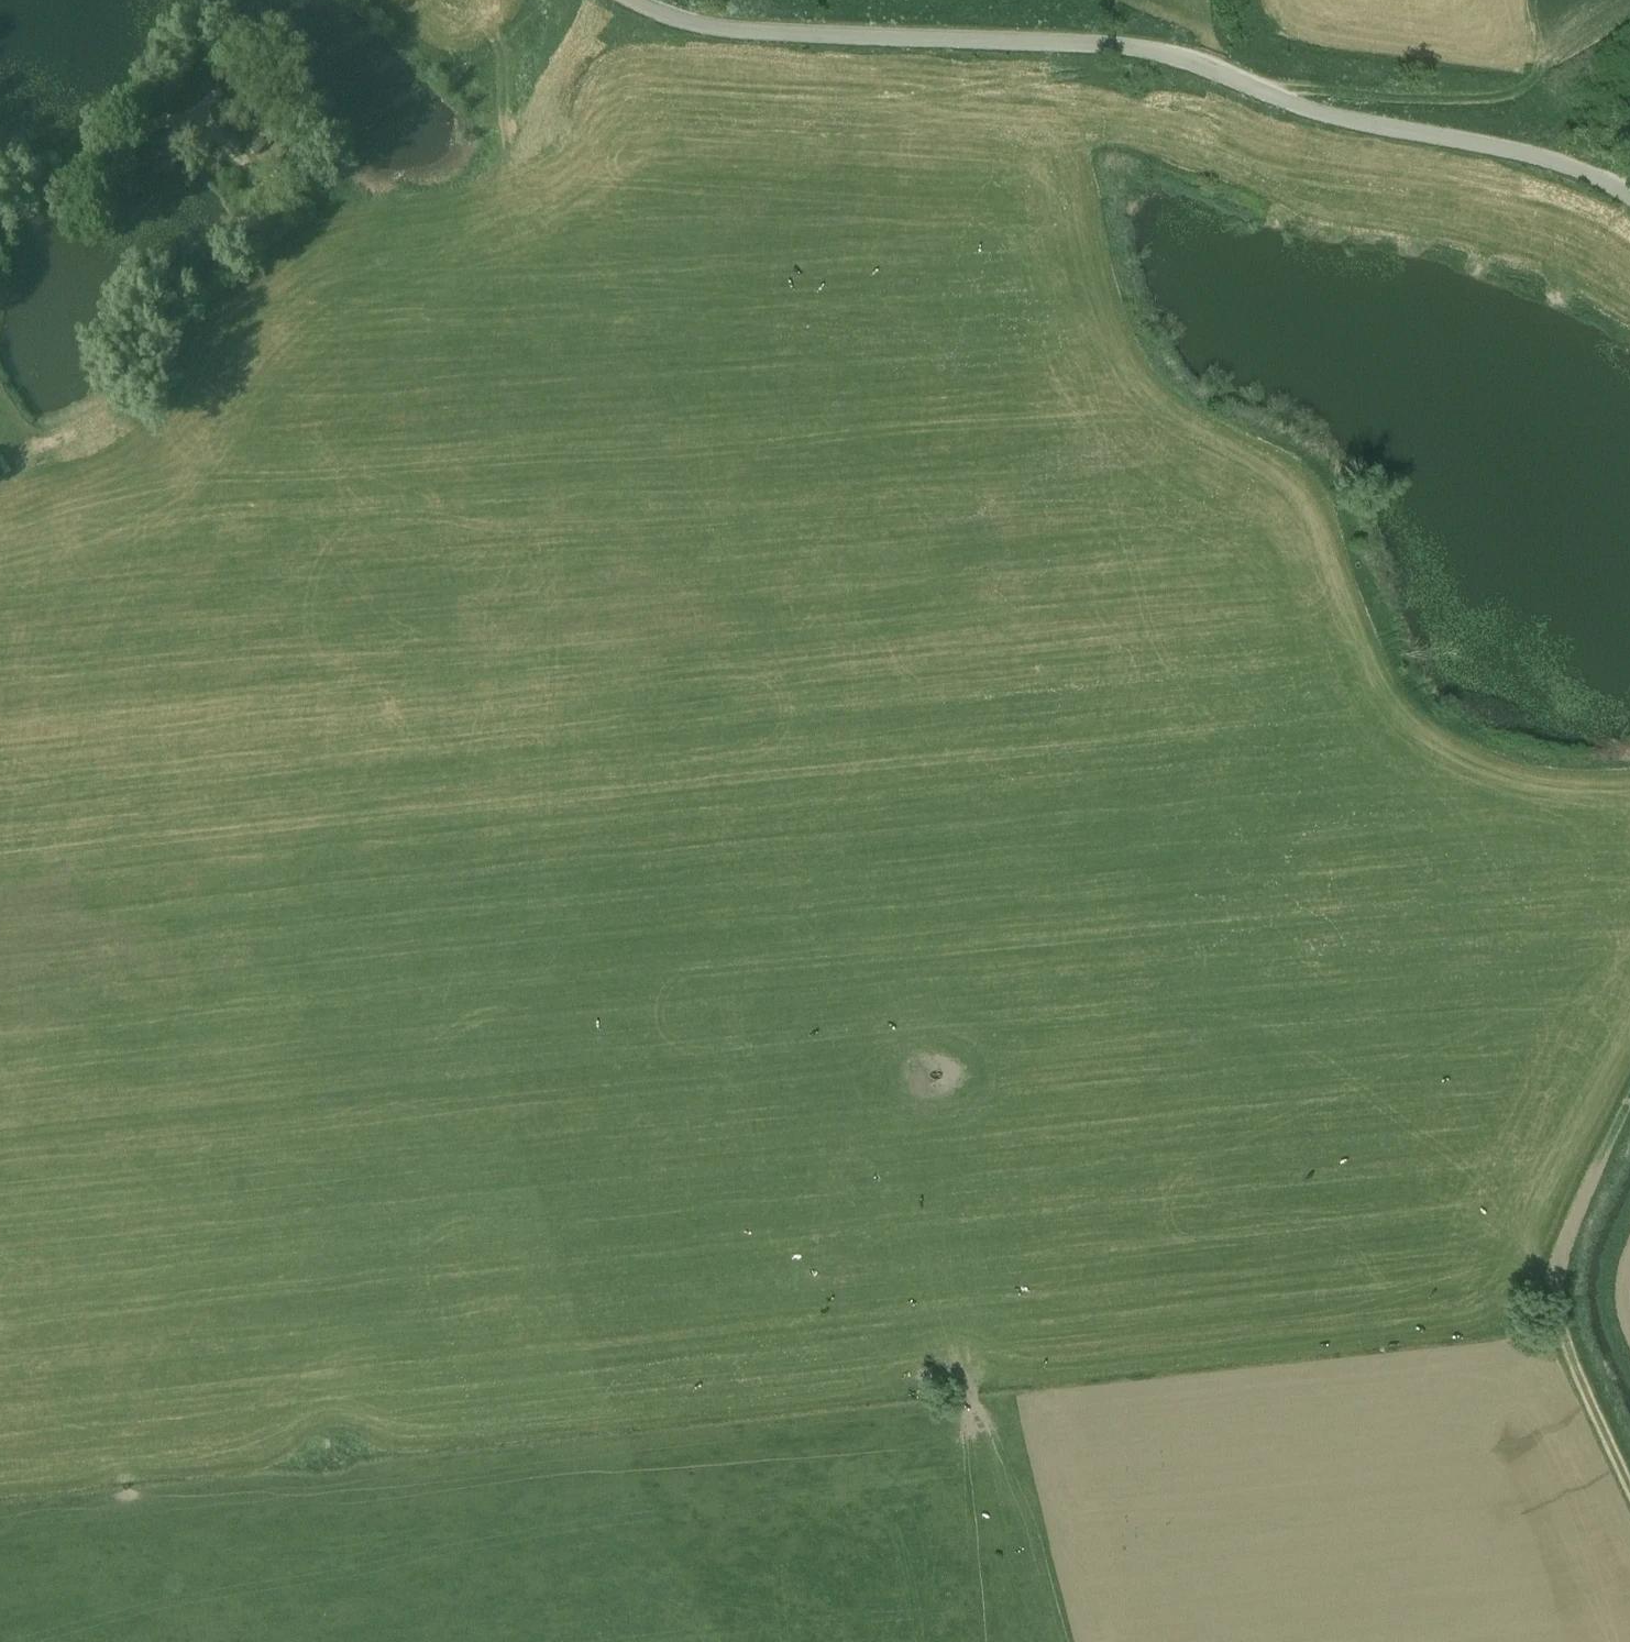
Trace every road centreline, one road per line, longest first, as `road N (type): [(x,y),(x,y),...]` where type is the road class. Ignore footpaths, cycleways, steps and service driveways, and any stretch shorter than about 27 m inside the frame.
road 1 (unclassified): [(1629,200),(1554,156),(1320,110),(1126,46),(691,23),(629,0)]
road 2 (track): [(974,1401),(1022,1641)]

